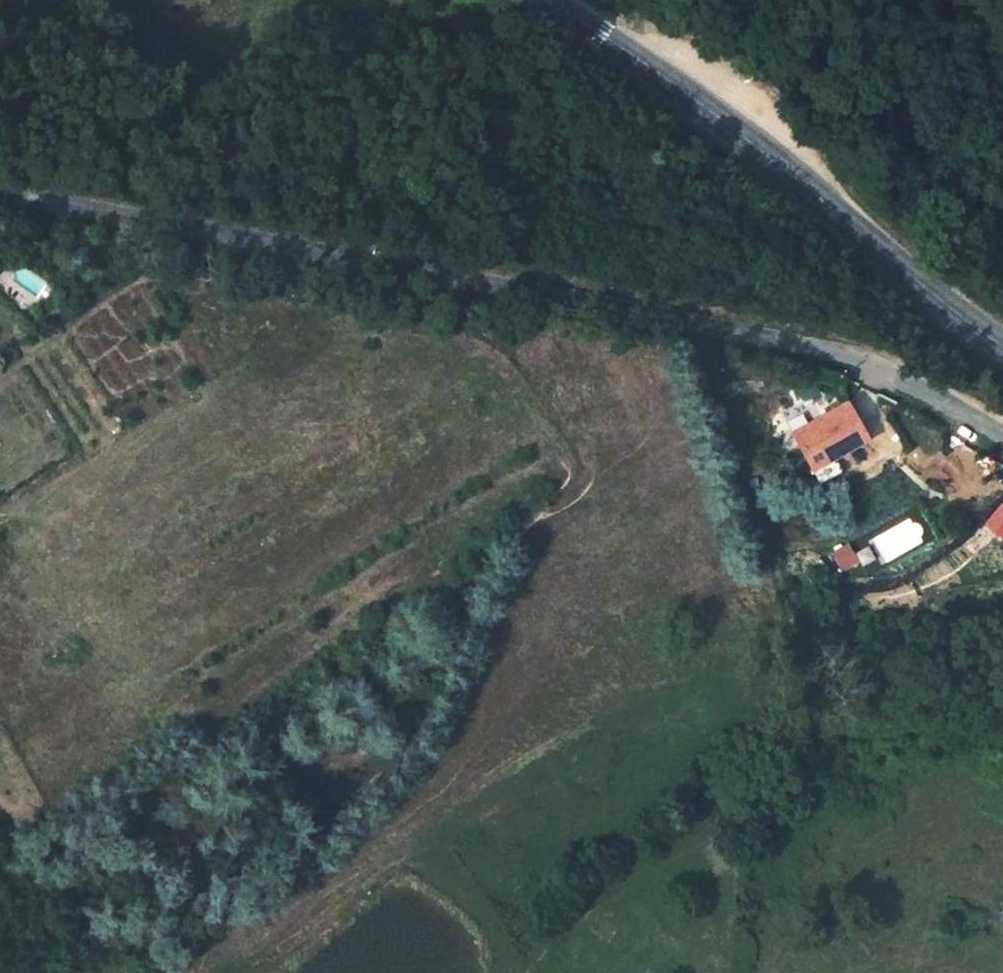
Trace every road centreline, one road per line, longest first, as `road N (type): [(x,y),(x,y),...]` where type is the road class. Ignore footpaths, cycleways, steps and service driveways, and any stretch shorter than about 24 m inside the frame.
road 1 (unclassified): [(0,189),(773,336),(878,369),(1002,434)]
road 2 (tertiary): [(541,0),(753,147),(1002,351)]

